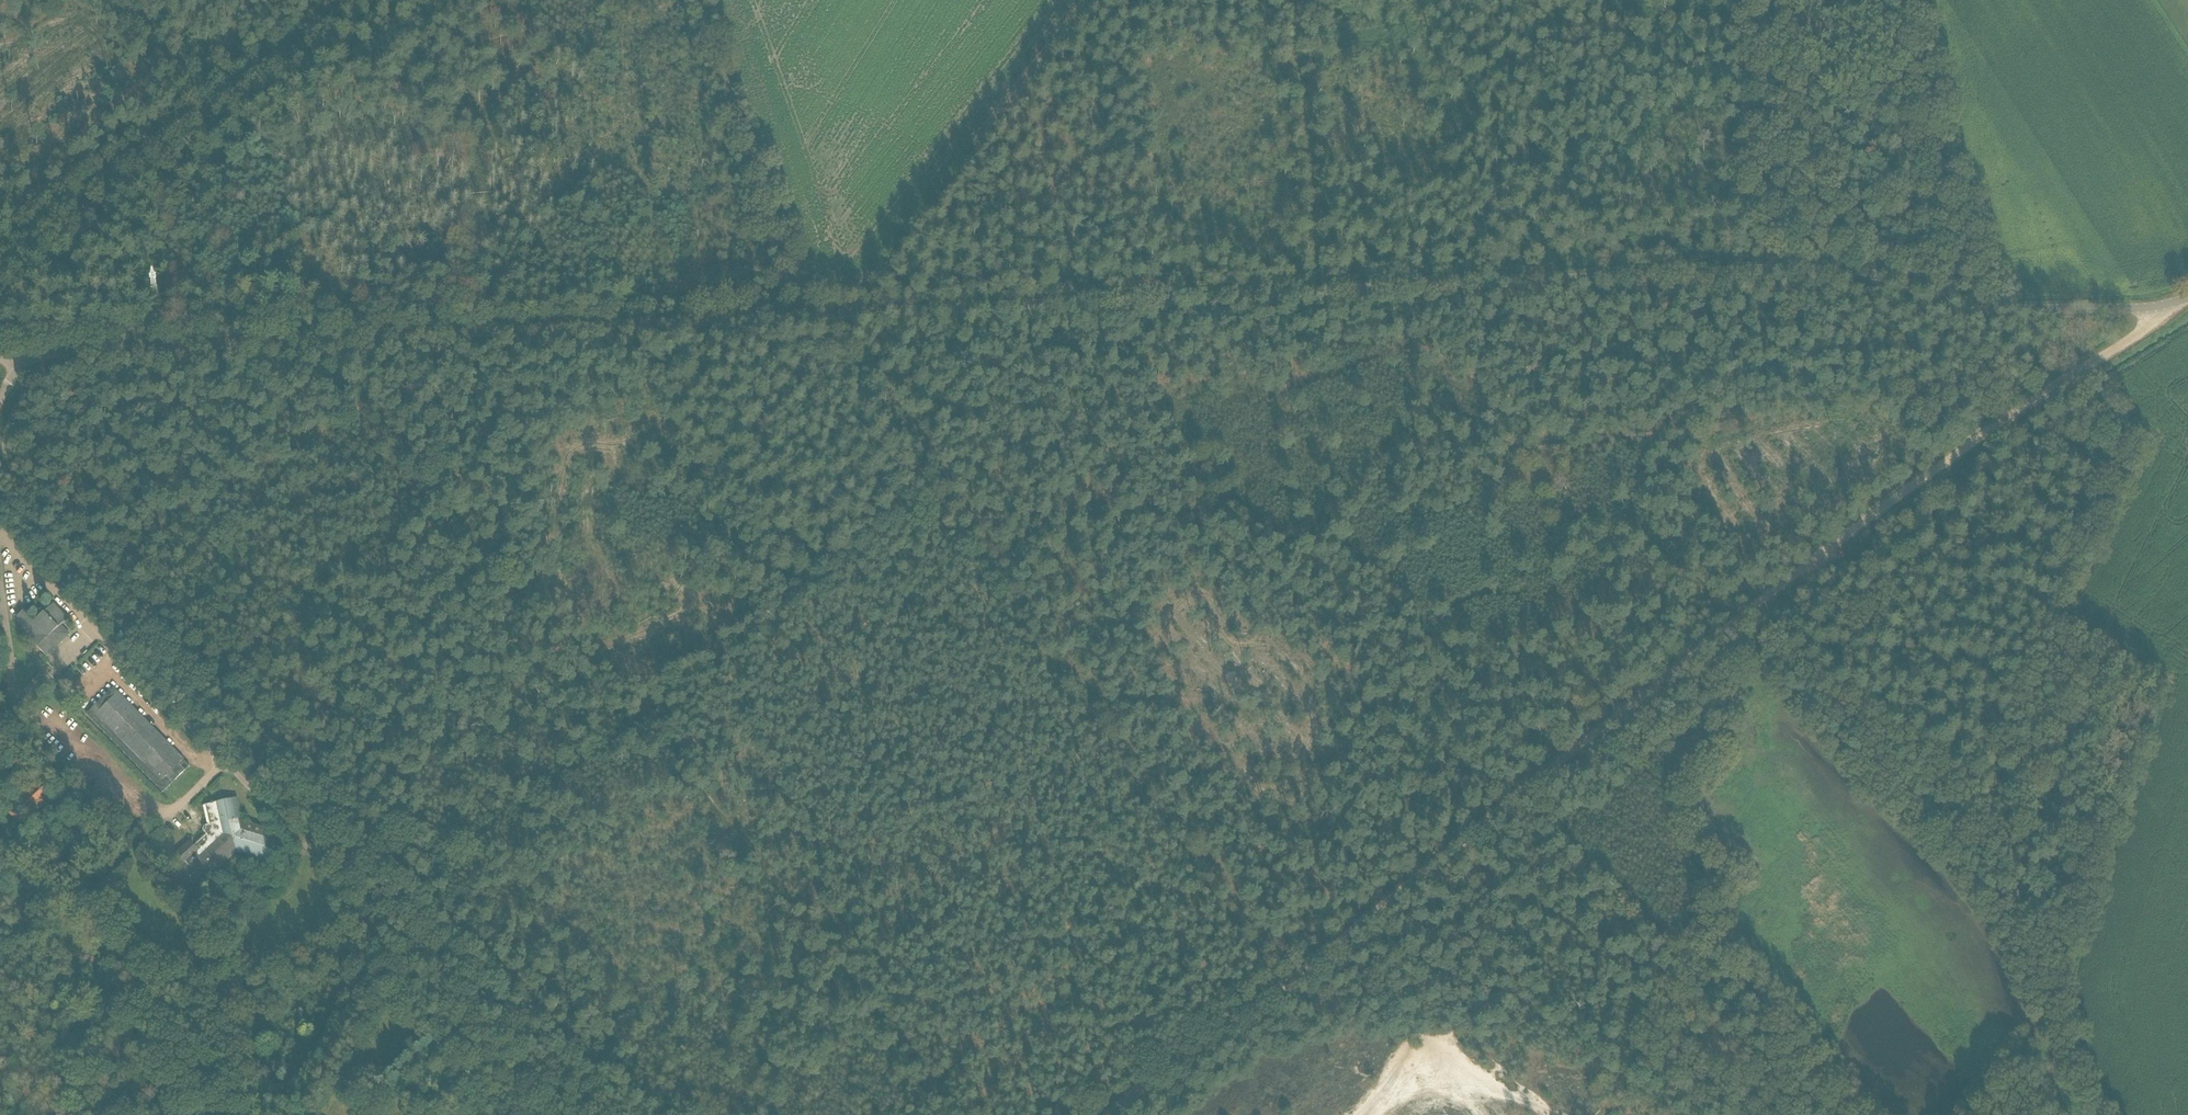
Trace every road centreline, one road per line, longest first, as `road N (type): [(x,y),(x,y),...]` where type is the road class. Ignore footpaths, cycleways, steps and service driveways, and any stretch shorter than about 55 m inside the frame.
road 1 (unclassified): [(25,356),(1771,270),(1870,274),(1977,306),(2033,310),(2187,297)]
road 2 (track): [(0,497),(599,1114)]
road 3 (track): [(2057,1070),(2059,1053),(2008,867),(2016,800),(2010,706),(2100,466),(2097,426),(2075,373)]
road 4 (track): [(961,1114),(644,712)]
road 5 (track): [(622,732),(501,585),(336,342)]
road 6 (track): [(1527,796),(1658,953),(1660,972),(1597,1114)]
road 7 (track): [(1982,432),(1735,624)]
road 8 (track): [(1732,0),(1742,174),(1771,270)]
road 9 (track): [(1735,624),(1527,796)]
road 10 (track): [(1527,796),(1330,952)]
road 11 (track): [(1279,992),(1113,1114)]
road 12 (unclassified): [(92,630),(235,771)]
road 13 (unclassified): [(0,534),(92,630)]
road 14 (unclassified): [(0,578),(14,709)]

